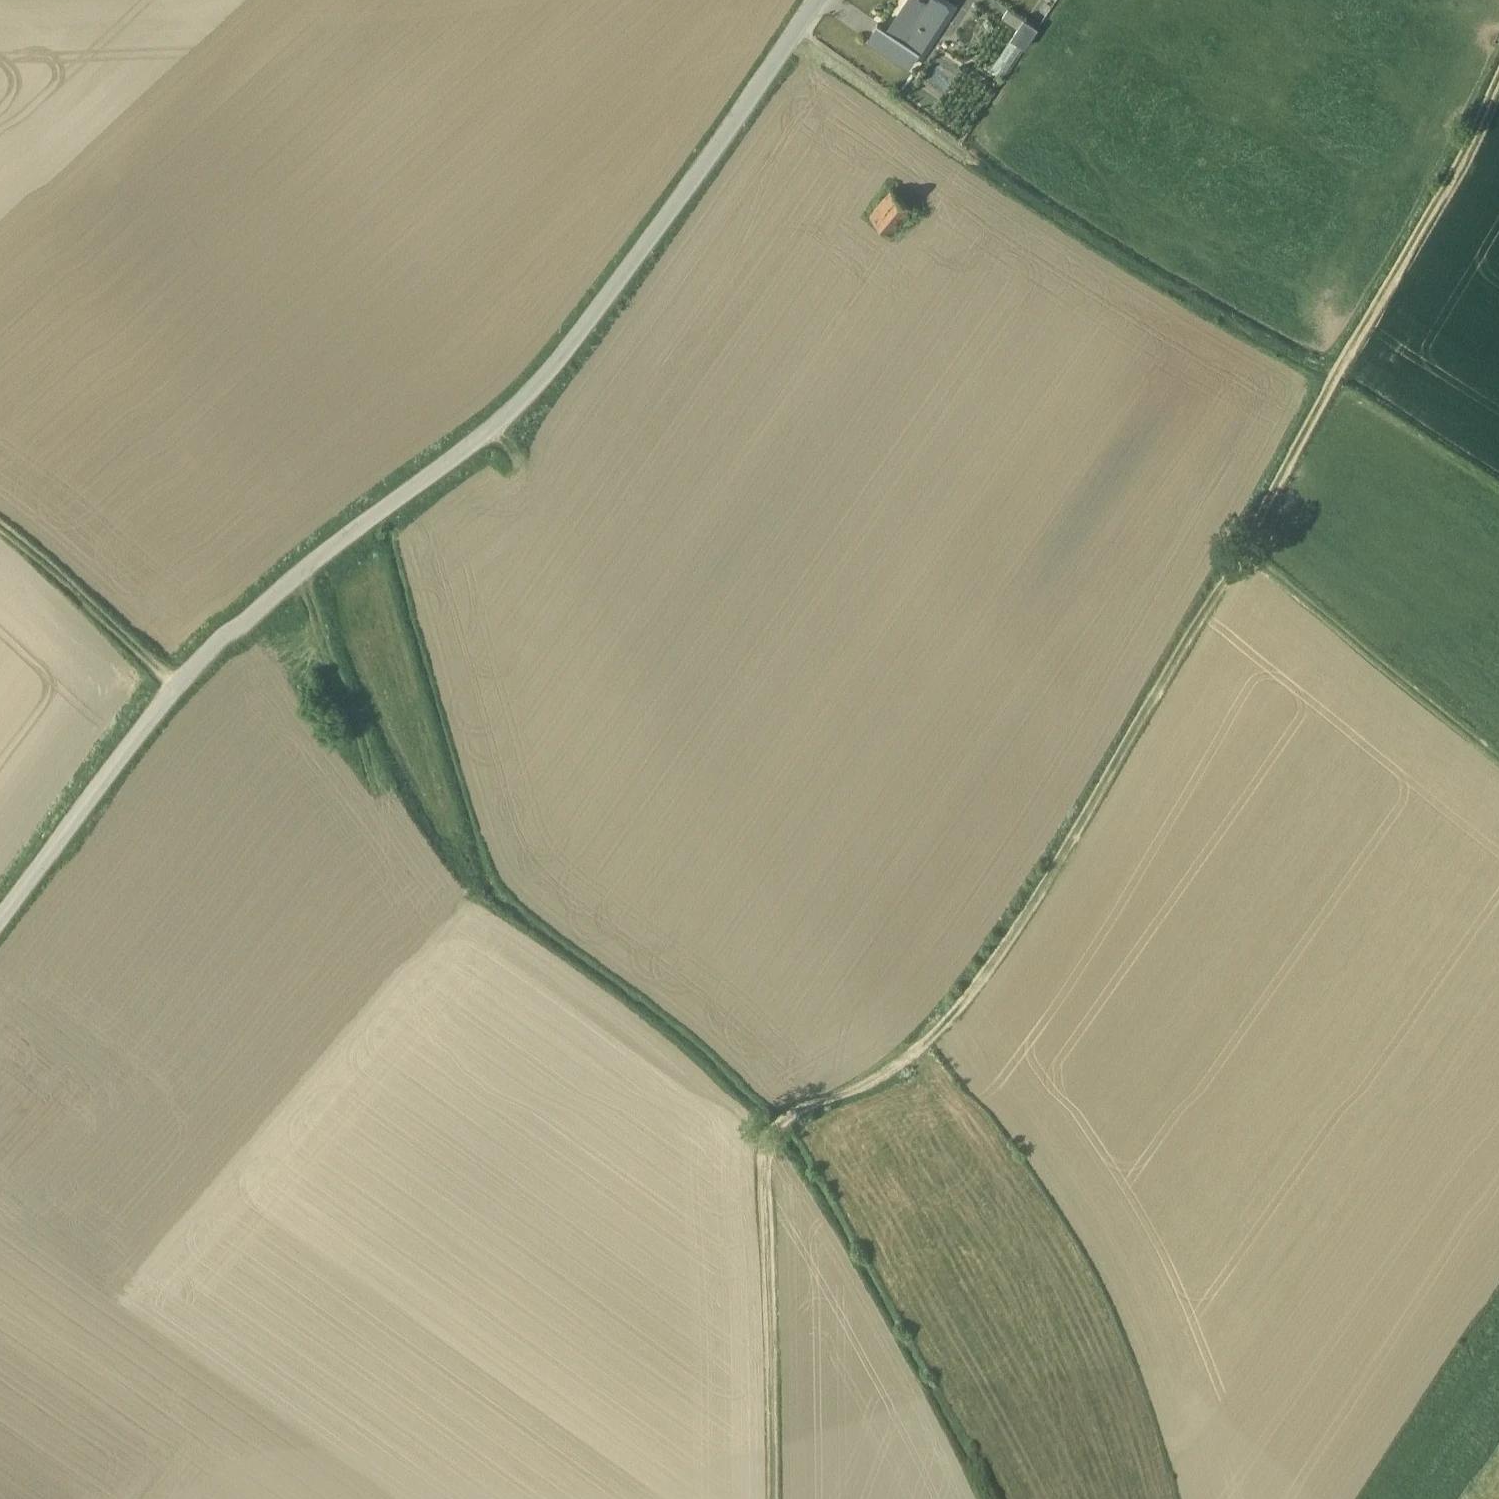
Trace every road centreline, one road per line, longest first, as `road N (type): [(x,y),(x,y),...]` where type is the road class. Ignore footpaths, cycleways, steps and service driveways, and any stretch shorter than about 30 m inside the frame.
road 1 (unclassified): [(813,0),(706,160),(524,395),(242,620),(184,681),(0,928)]
road 2 (track): [(770,1498),(771,1139),(806,1104),(916,1043),(957,1000),(1241,543)]
road 3 (track): [(1241,543),(1498,64)]
road 4 (track): [(1498,751),(1241,543)]
road 5 (track): [(177,689),(0,530)]

